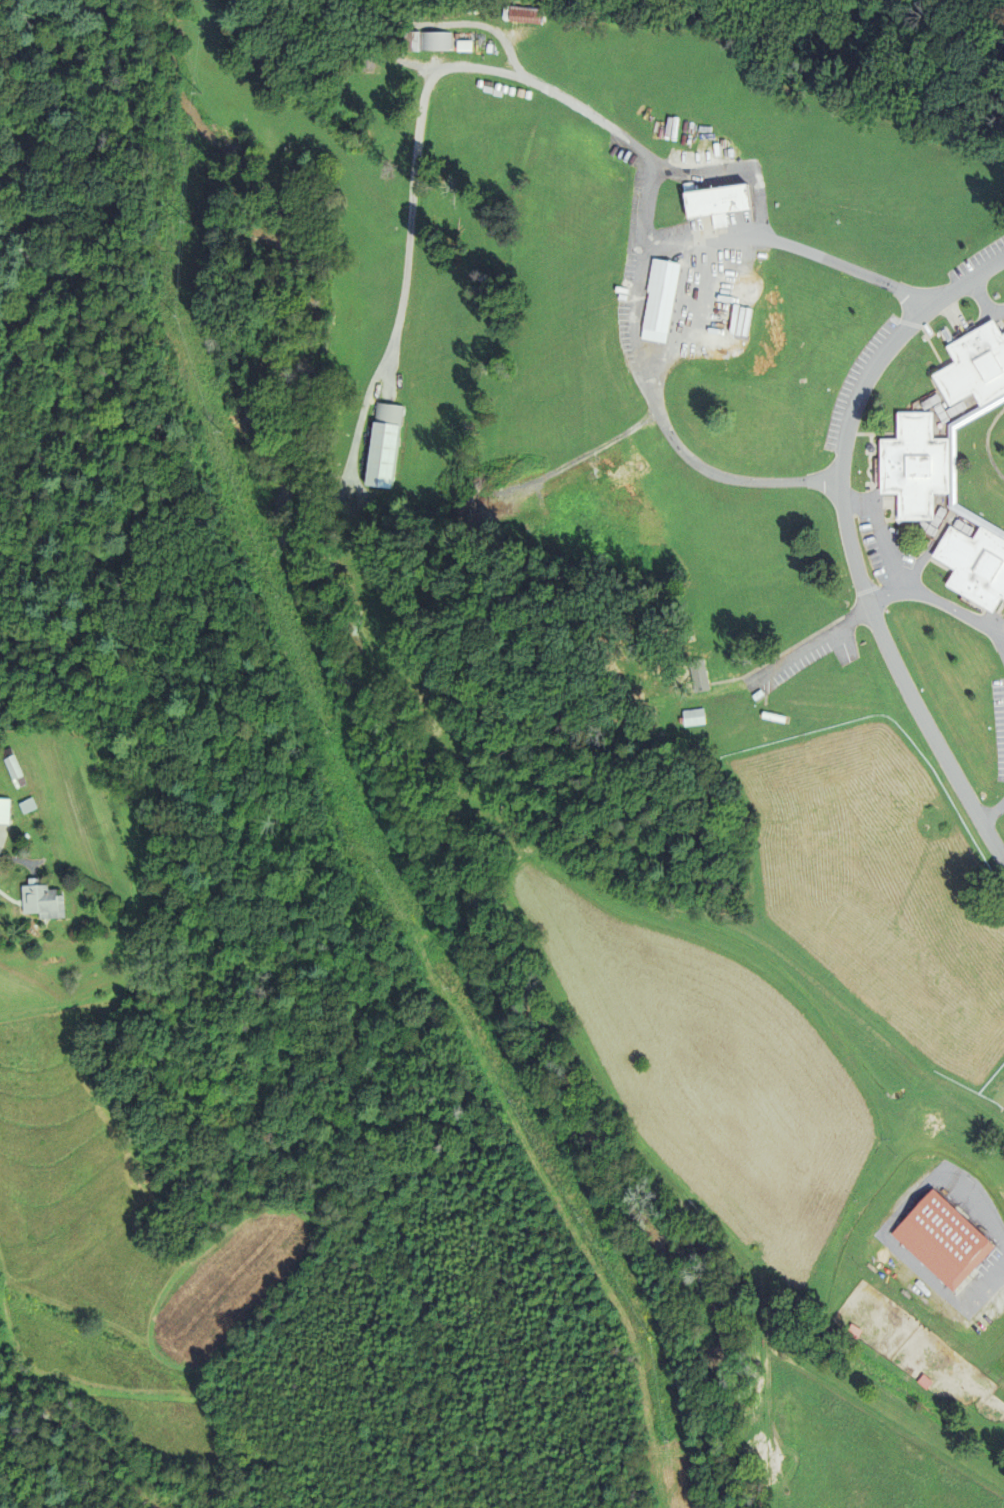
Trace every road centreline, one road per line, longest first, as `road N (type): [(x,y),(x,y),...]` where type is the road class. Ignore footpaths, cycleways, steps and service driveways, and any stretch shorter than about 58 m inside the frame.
road 1 (residential): [(1003,253),(923,305),(885,344),(859,387),(840,499),(849,556),(876,630),(1003,867)]

